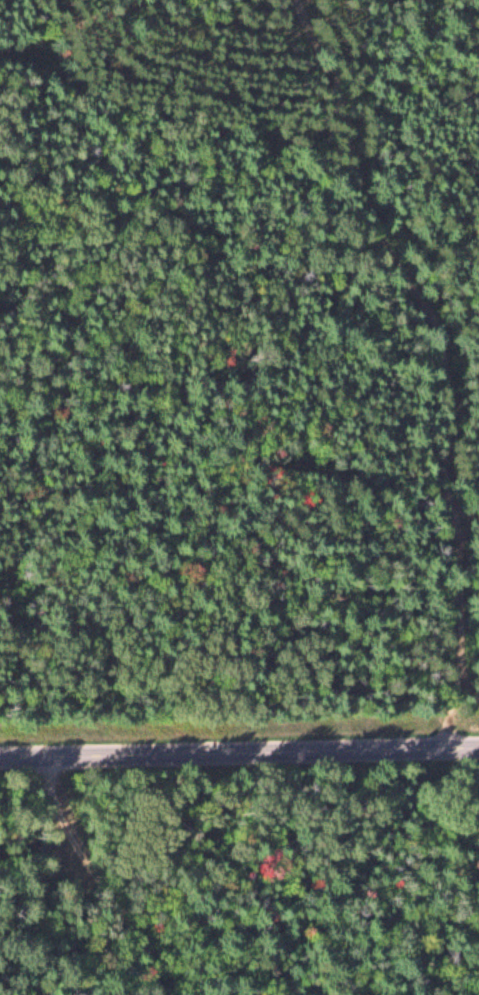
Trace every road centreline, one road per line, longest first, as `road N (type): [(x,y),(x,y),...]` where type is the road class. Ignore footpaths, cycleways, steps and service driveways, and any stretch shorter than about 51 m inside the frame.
road 1 (track): [(298,0),(395,258),(428,313),(449,562),(442,753)]
road 2 (residential): [(478,752),(0,761)]
road 3 (residential): [(167,994),(160,964),(95,908),(61,852),(36,760)]
road 4 (track): [(0,61),(152,0)]

